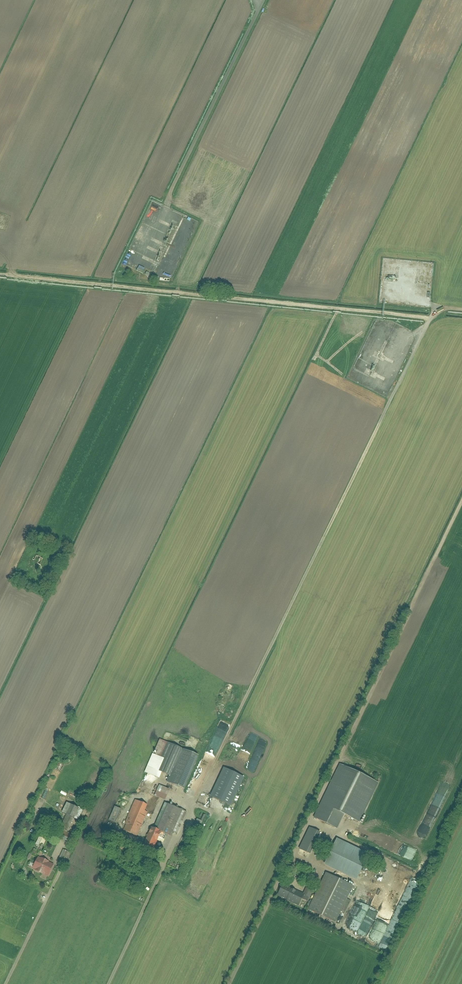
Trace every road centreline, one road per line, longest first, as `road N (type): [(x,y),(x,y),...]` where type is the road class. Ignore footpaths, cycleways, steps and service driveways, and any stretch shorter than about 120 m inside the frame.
road 1 (track): [(425,330),(194,804)]
road 2 (track): [(0,275),(431,319)]
road 3 (track): [(264,0),(167,202)]

